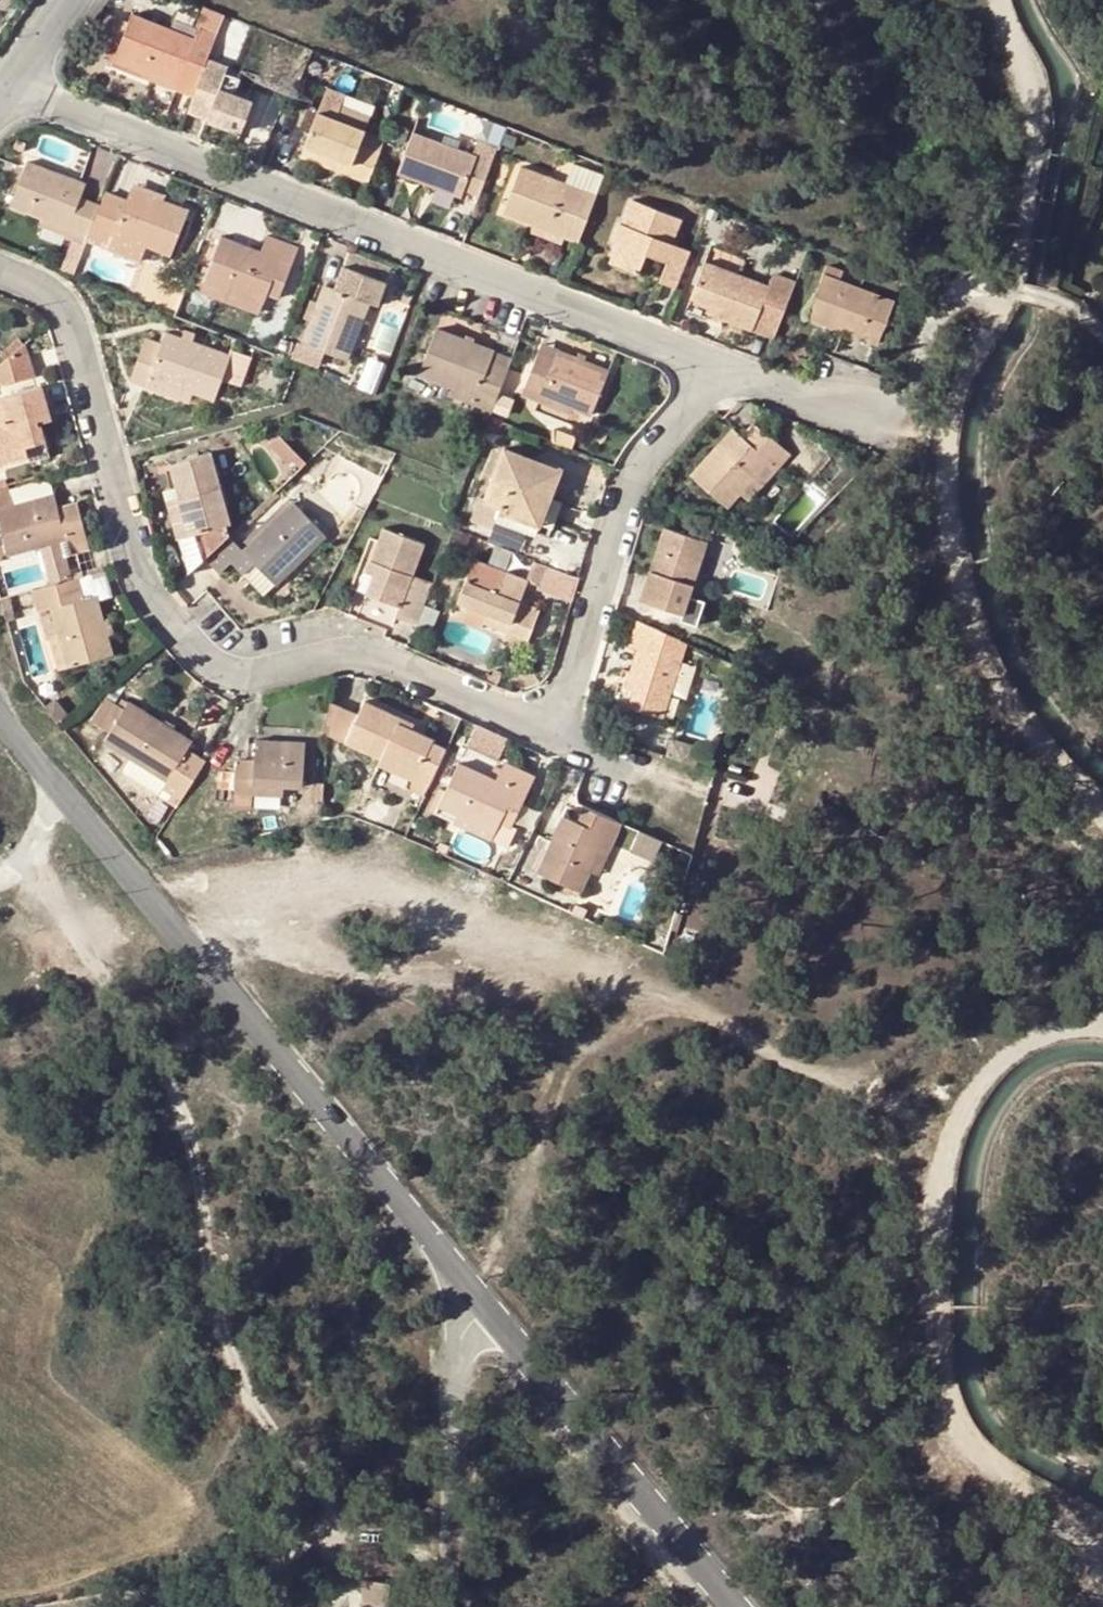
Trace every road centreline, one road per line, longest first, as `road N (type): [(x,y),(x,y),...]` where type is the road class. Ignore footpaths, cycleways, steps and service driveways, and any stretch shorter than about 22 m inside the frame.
road 1 (track): [(1000,0),(1024,61),(1036,161),(1008,290),(953,412),(947,469),(954,542),(1011,707),(1102,809)]
road 2 (track): [(34,863),(174,1097),(208,1286),(223,1338),(263,1413),(338,1523),(397,1566),(445,1583)]
road 3 (track): [(148,884),(275,874),(389,891),(688,1006),(770,1056),(955,1126)]
road 4 (residential): [(0,272),(54,295),(71,316),(143,589),(217,674),(247,680),(347,658),(376,662),(549,744)]
road 5 (residential): [(705,367),(6,90)]
road 6 (track): [(1102,1034),(1053,1036),(1015,1051),(971,1096),(939,1181),(938,1310),(957,1422),(975,1449),(1080,1533),(1102,1567)]
road 7 (tertiary): [(452,1258),(148,884)]
road 8 (tertiary): [(736,1606),(452,1258)]
road 9 (residential): [(549,744),(583,665),(638,473),(706,393),(705,367)]
road 10 (unclassified): [(452,1258),(444,1606)]
road 11 (track): [(56,1606),(259,1574),(338,1523)]
road 12 (tertiary): [(0,717),(148,884)]
road 13 (residential): [(705,367),(784,397),(897,412)]
road 14 (residential): [(549,744),(659,796)]

